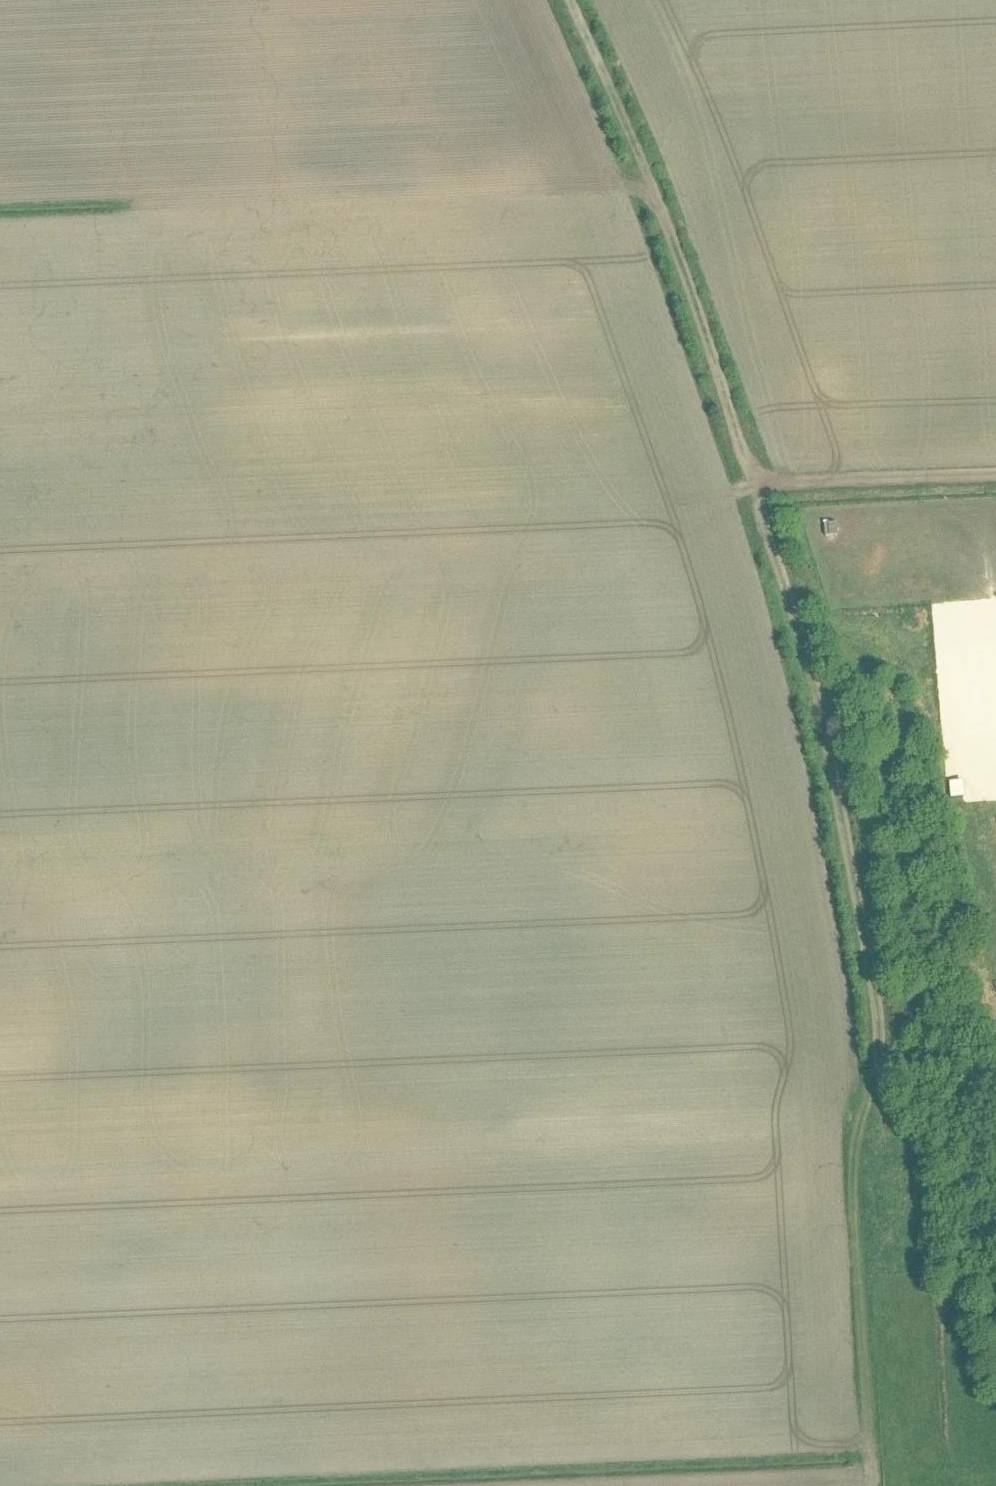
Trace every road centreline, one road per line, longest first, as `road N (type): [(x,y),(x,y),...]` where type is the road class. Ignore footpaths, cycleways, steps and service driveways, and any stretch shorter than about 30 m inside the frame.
road 1 (track): [(567,0),(706,328),(818,691),(879,1018),(873,1090),(847,1143),(875,1485)]

